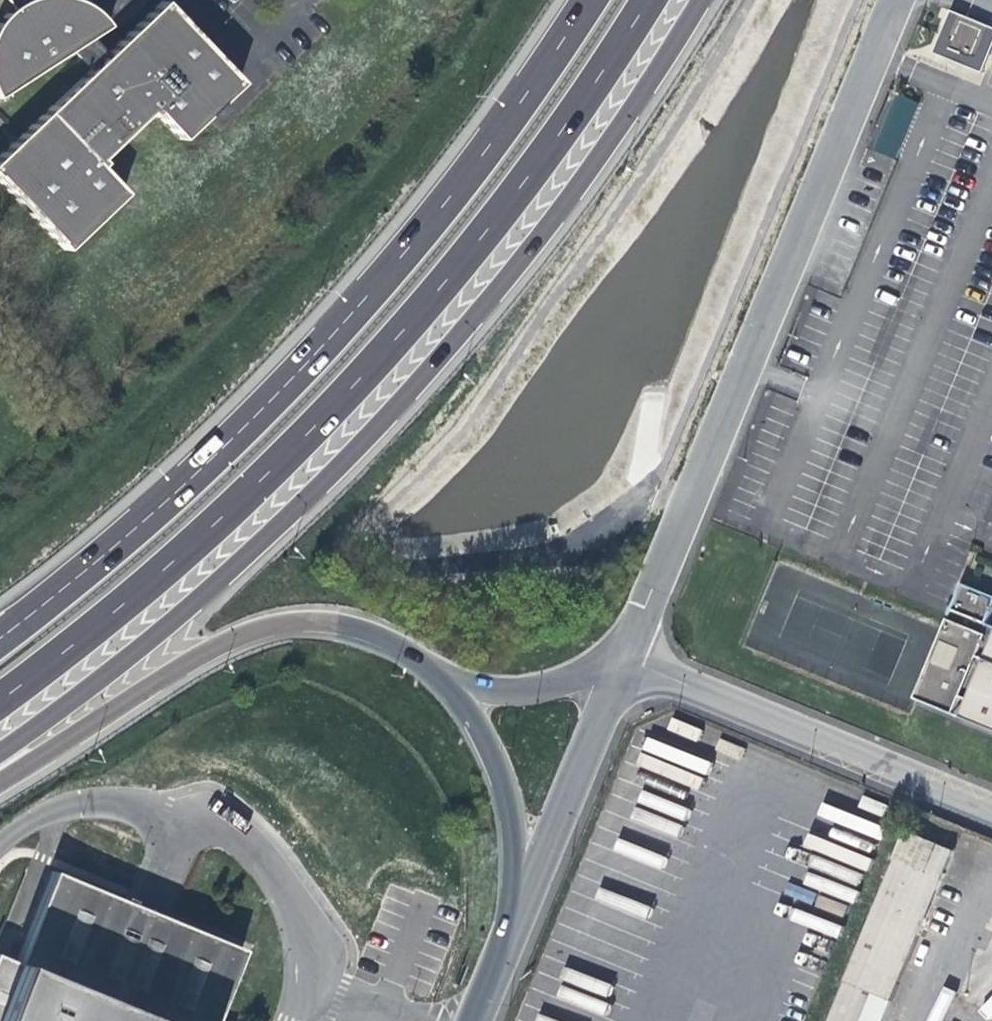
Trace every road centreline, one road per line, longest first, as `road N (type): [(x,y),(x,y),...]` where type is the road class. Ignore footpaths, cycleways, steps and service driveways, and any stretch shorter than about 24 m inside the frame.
road 1 (trunk): [(0,754),(184,609),(406,395),(626,132),(705,0)]
road 2 (trunk): [(0,700),(163,569),(463,262),(646,0)]
road 3 (trunk): [(594,0),(557,65),(349,316),(189,475),(0,632)]
road 4 (residential): [(900,0),(622,660)]
road 5 (tertiary): [(0,775),(188,663),(271,624),(311,621),(381,634),(461,693)]
road 6 (tertiary): [(622,660),(991,812)]
road 7 (tertiary): [(622,660),(523,899)]
road 8 (tertiary): [(461,693),(502,777),(523,899)]
road 9 (tertiary): [(461,693),(524,693),(622,660)]
road 10 (tertiary): [(523,899),(473,1020)]

